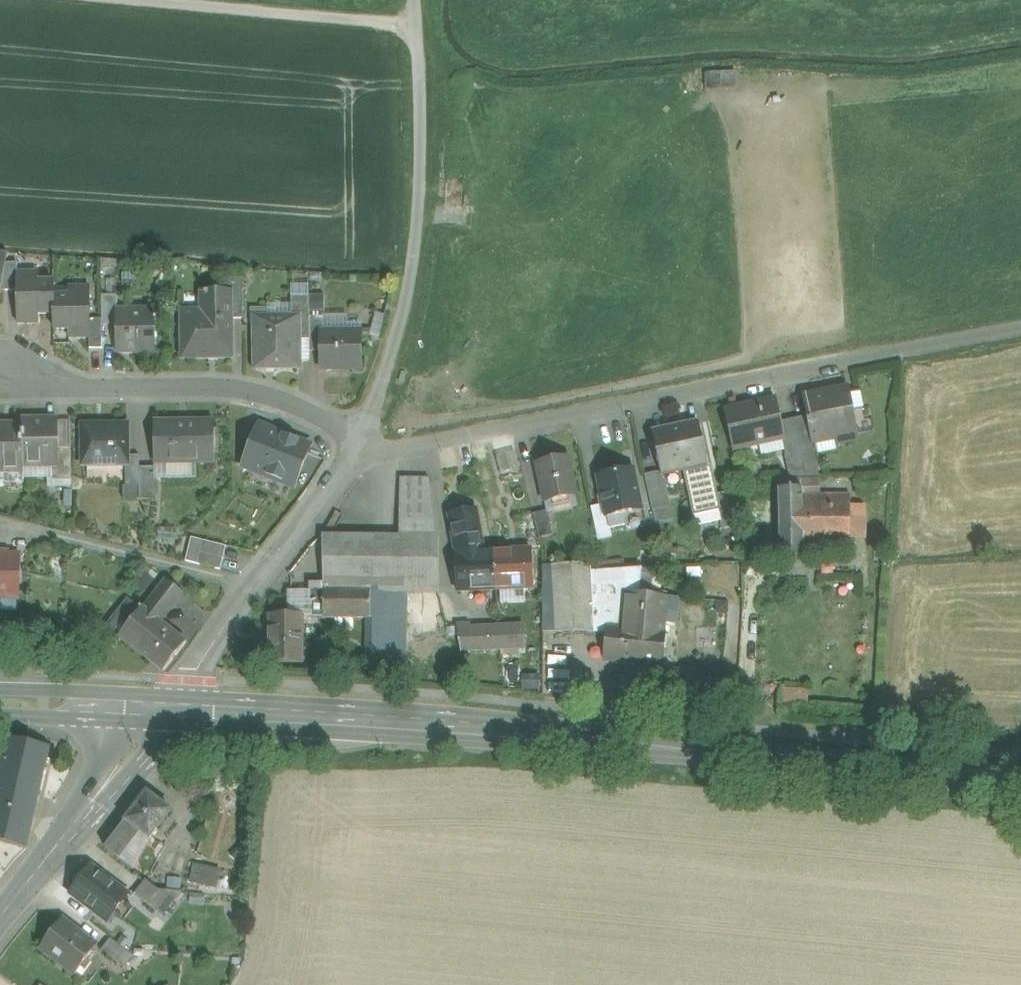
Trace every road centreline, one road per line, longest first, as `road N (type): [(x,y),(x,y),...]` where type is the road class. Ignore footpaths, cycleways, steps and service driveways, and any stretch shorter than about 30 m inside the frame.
road 1 (secondary): [(168,711),(1020,781)]
road 2 (residential): [(904,351),(391,453),(358,444)]
road 3 (unclassified): [(416,25),(416,281),(358,444)]
road 4 (residential): [(358,444),(281,401),(224,388),(17,380)]
road 5 (residential): [(358,444),(168,711)]
road 6 (residential): [(145,0),(416,25)]
road 7 (secondary): [(168,711),(0,915)]
road 8 (secondary): [(0,705),(168,711)]

